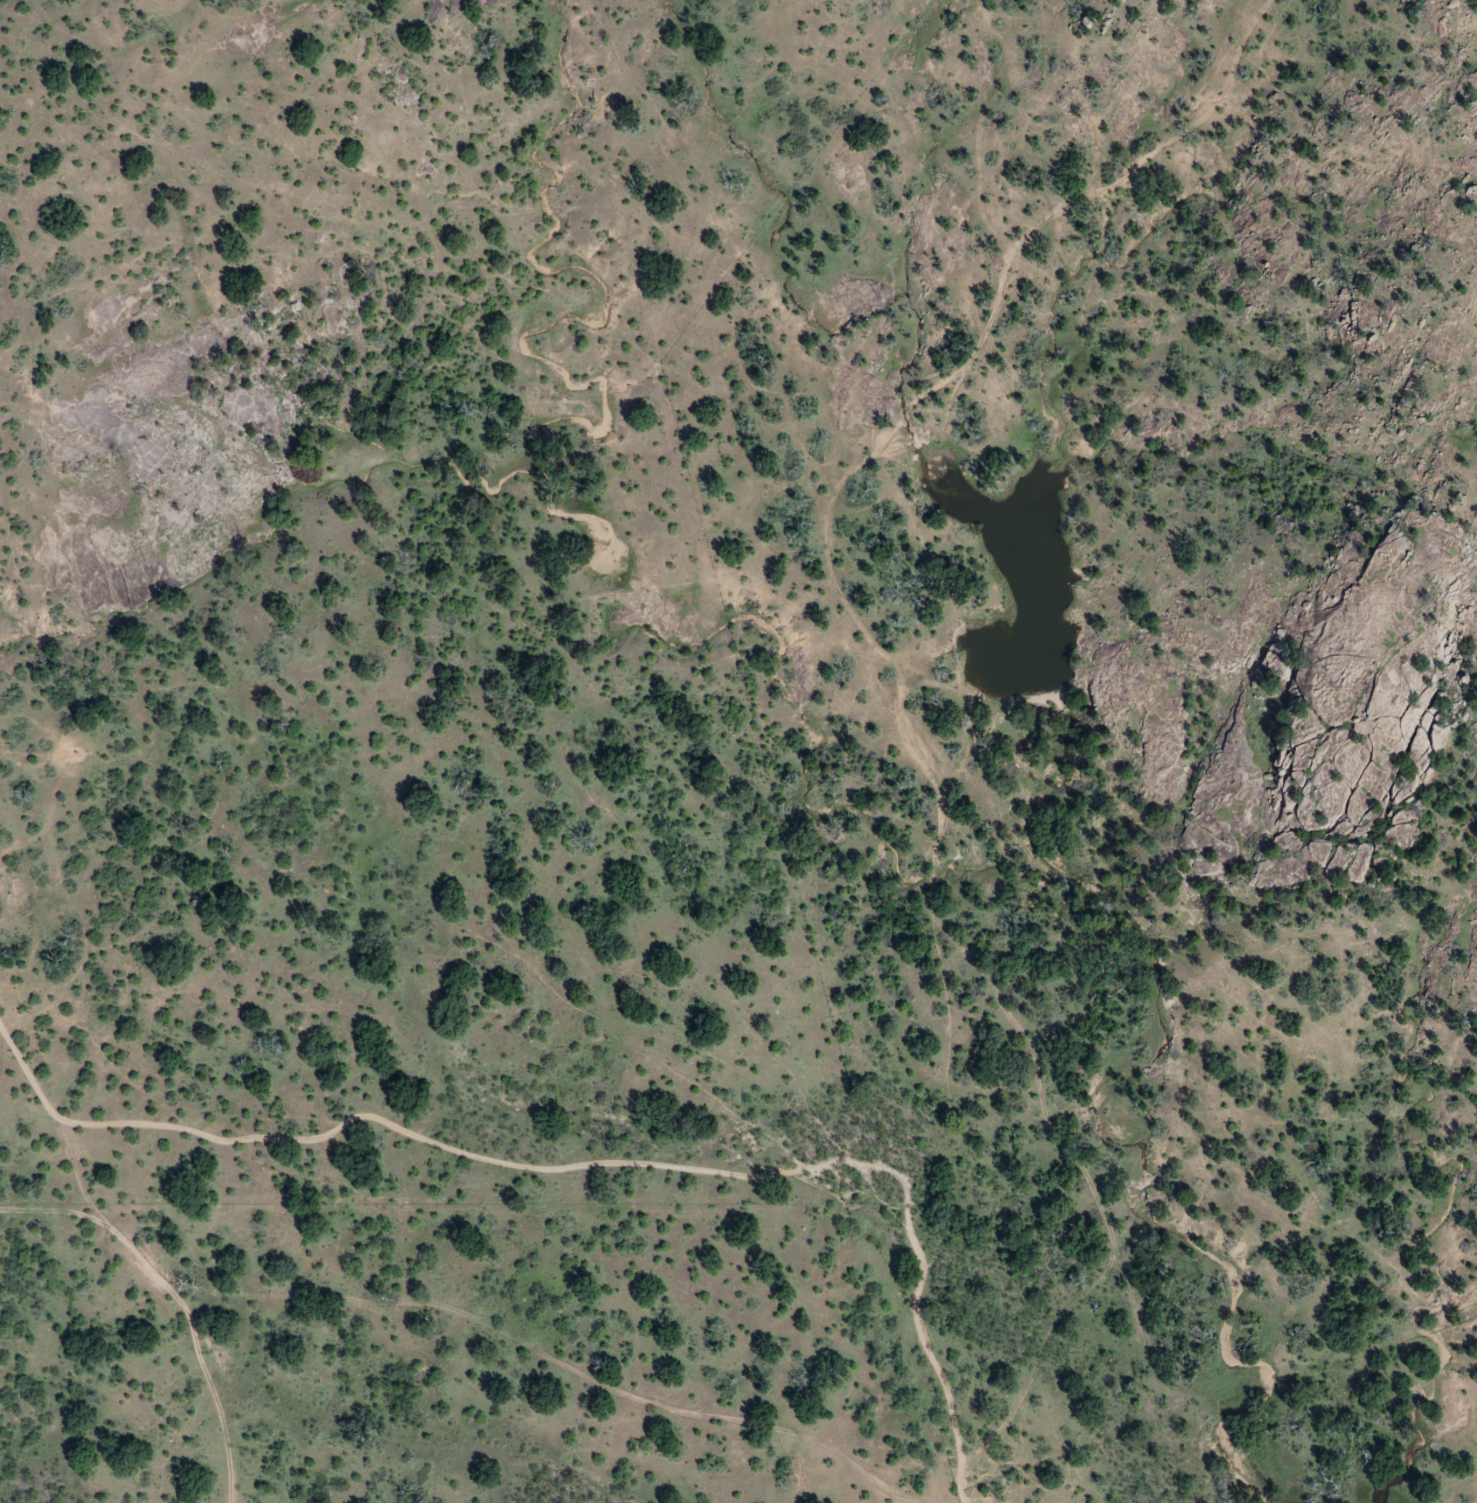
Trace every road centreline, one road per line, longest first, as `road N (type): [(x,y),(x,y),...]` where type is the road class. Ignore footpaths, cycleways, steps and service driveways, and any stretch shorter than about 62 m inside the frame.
road 1 (track): [(968,1502),(920,1327),(895,1175),(63,1120),(0,1019)]

